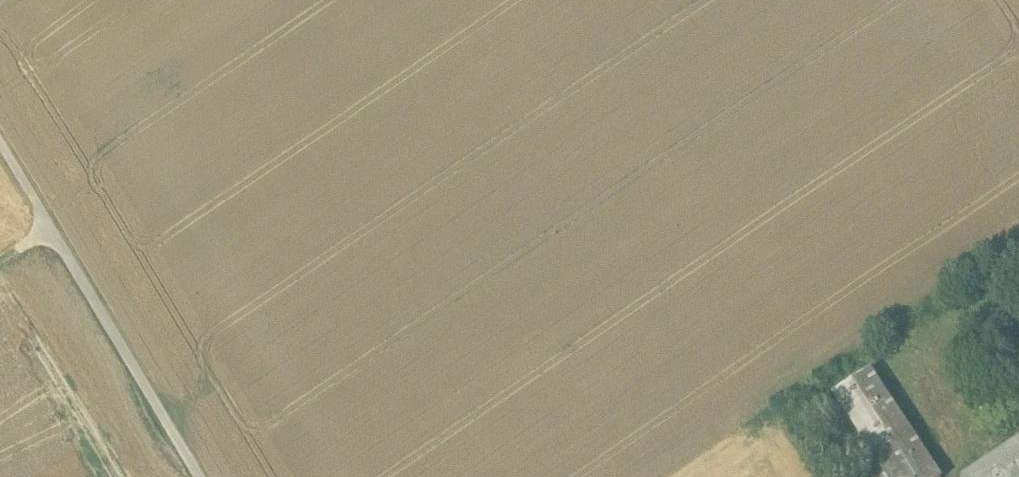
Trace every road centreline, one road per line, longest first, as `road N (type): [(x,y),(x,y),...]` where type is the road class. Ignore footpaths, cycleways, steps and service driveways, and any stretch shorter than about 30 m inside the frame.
road 1 (track): [(0,147),(198,476)]

